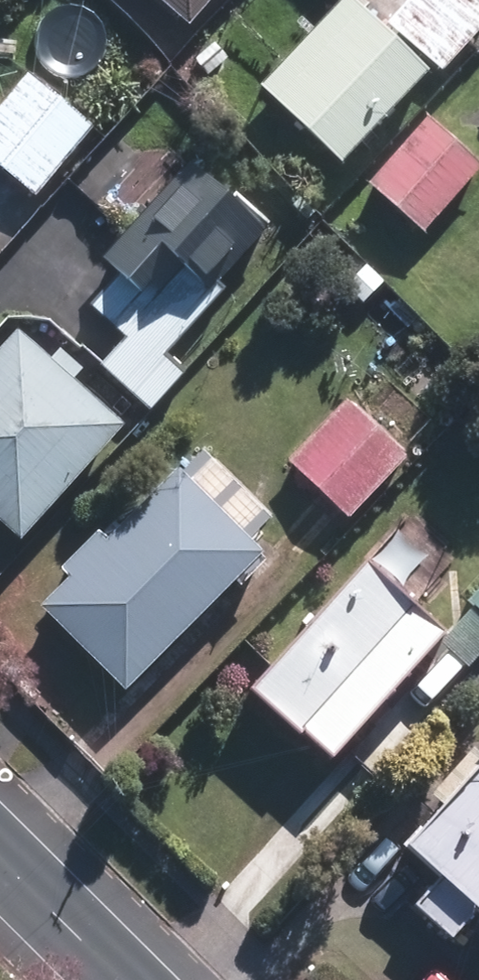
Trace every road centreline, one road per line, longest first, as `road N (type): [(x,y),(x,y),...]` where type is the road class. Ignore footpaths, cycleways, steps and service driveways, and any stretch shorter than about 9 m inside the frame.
road 1 (secondary): [(121,979),(0,859)]

